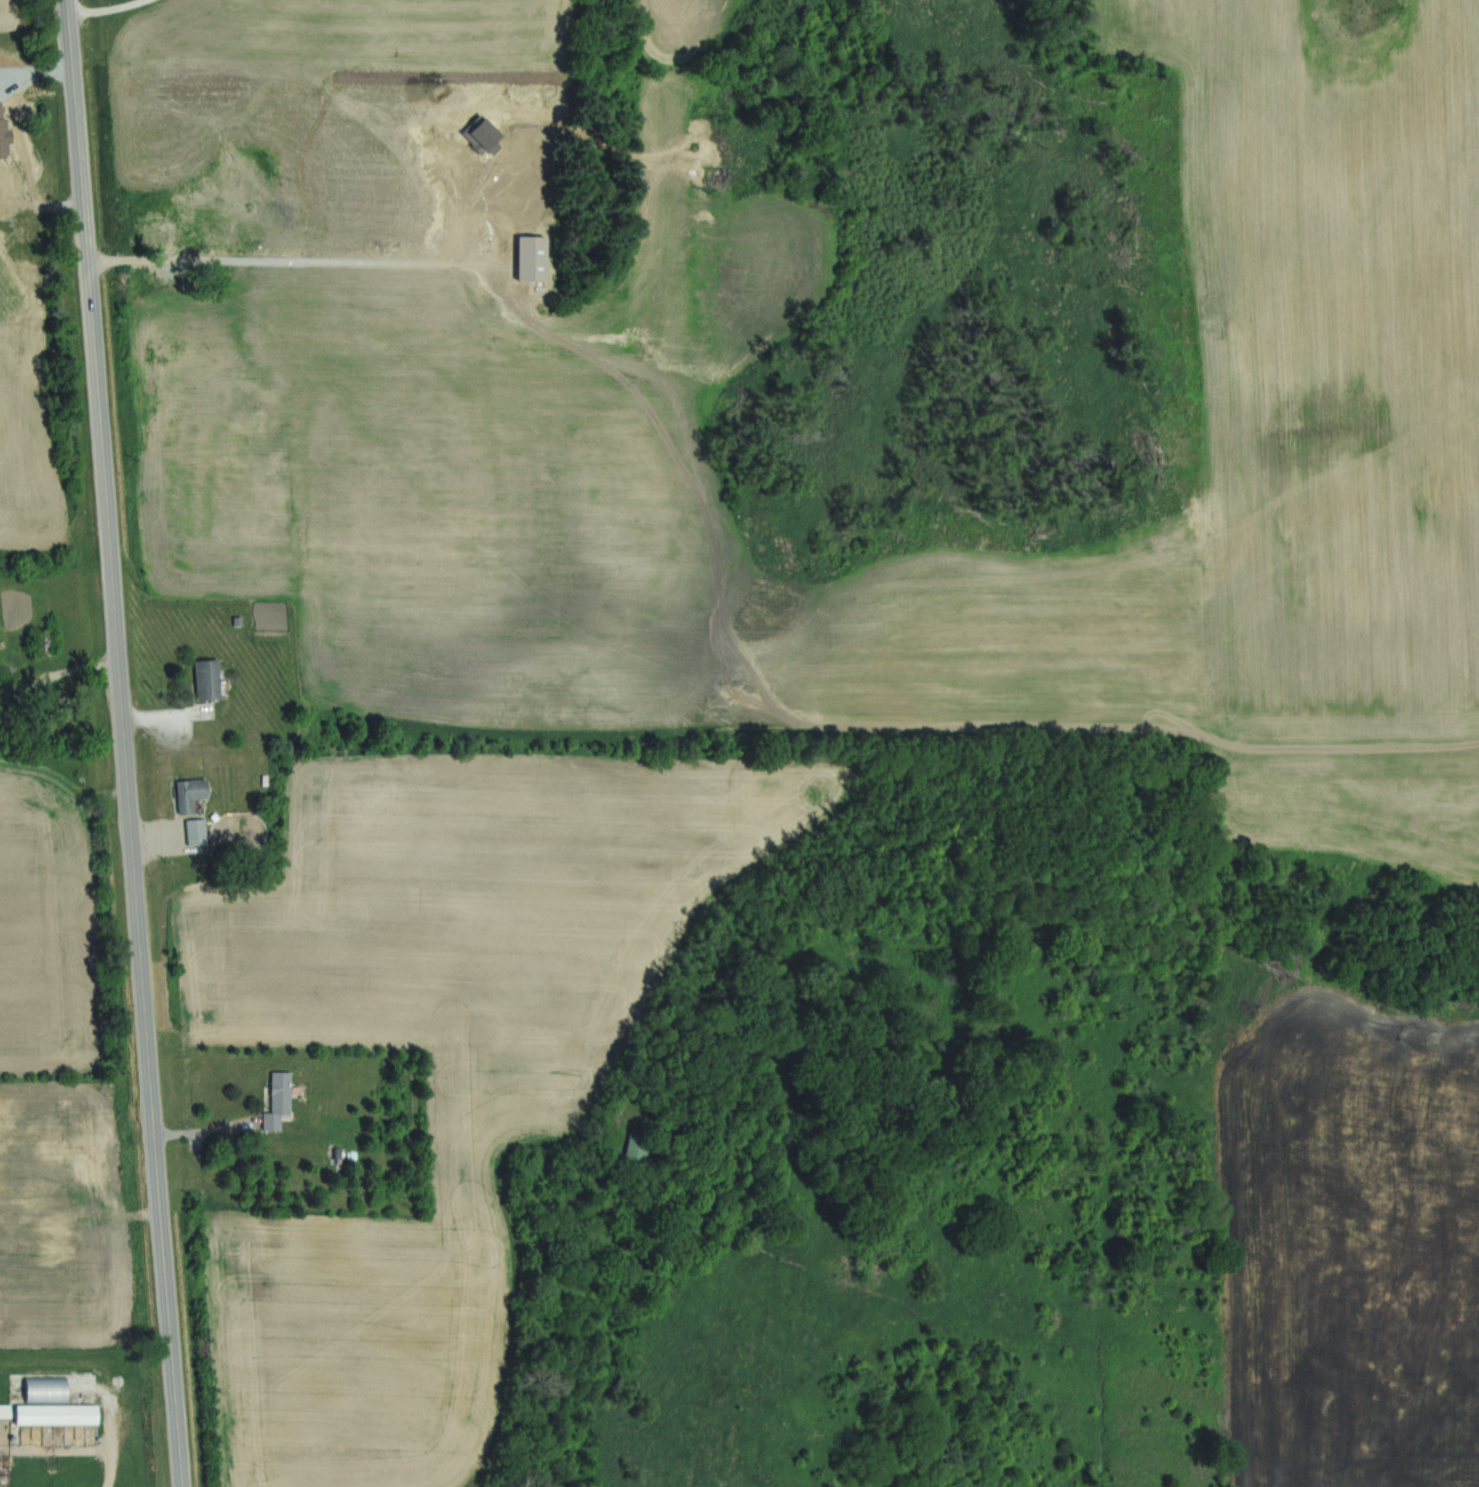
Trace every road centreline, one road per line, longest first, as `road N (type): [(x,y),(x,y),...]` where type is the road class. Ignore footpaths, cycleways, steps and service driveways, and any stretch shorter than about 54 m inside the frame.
road 1 (secondary): [(186,1486),(69,0)]

